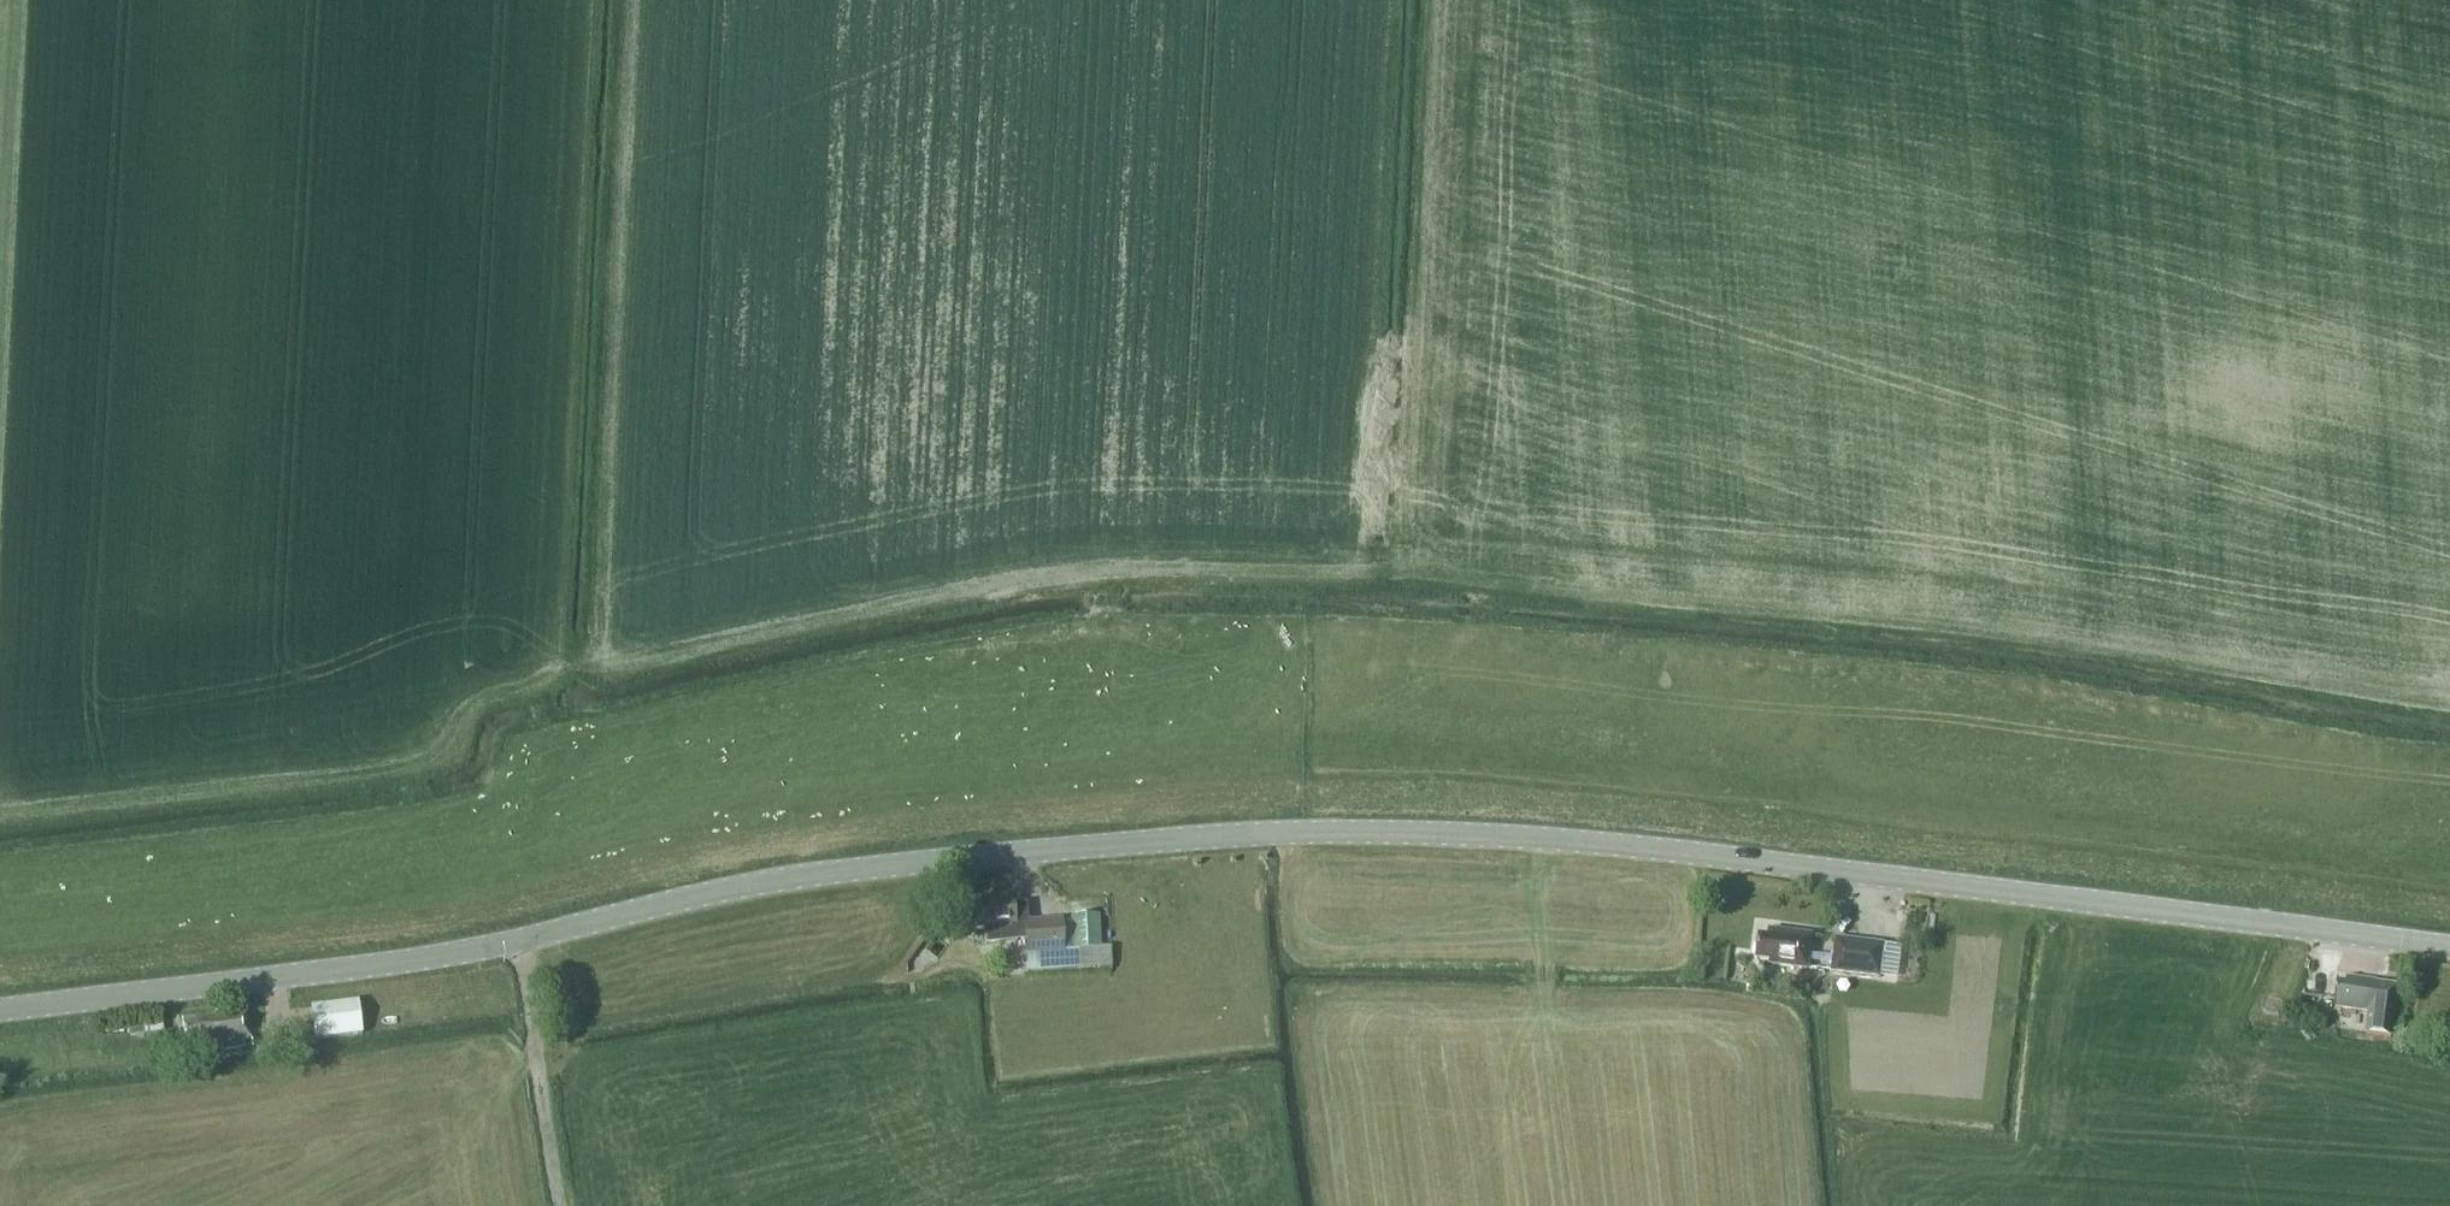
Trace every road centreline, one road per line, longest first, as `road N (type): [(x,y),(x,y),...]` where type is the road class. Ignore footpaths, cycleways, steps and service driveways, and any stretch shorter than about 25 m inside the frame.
road 1 (tertiary): [(2449,947),(1666,849),(1324,831),(813,874),(458,951),(0,1009)]
road 2 (track): [(518,940),(559,1205)]

